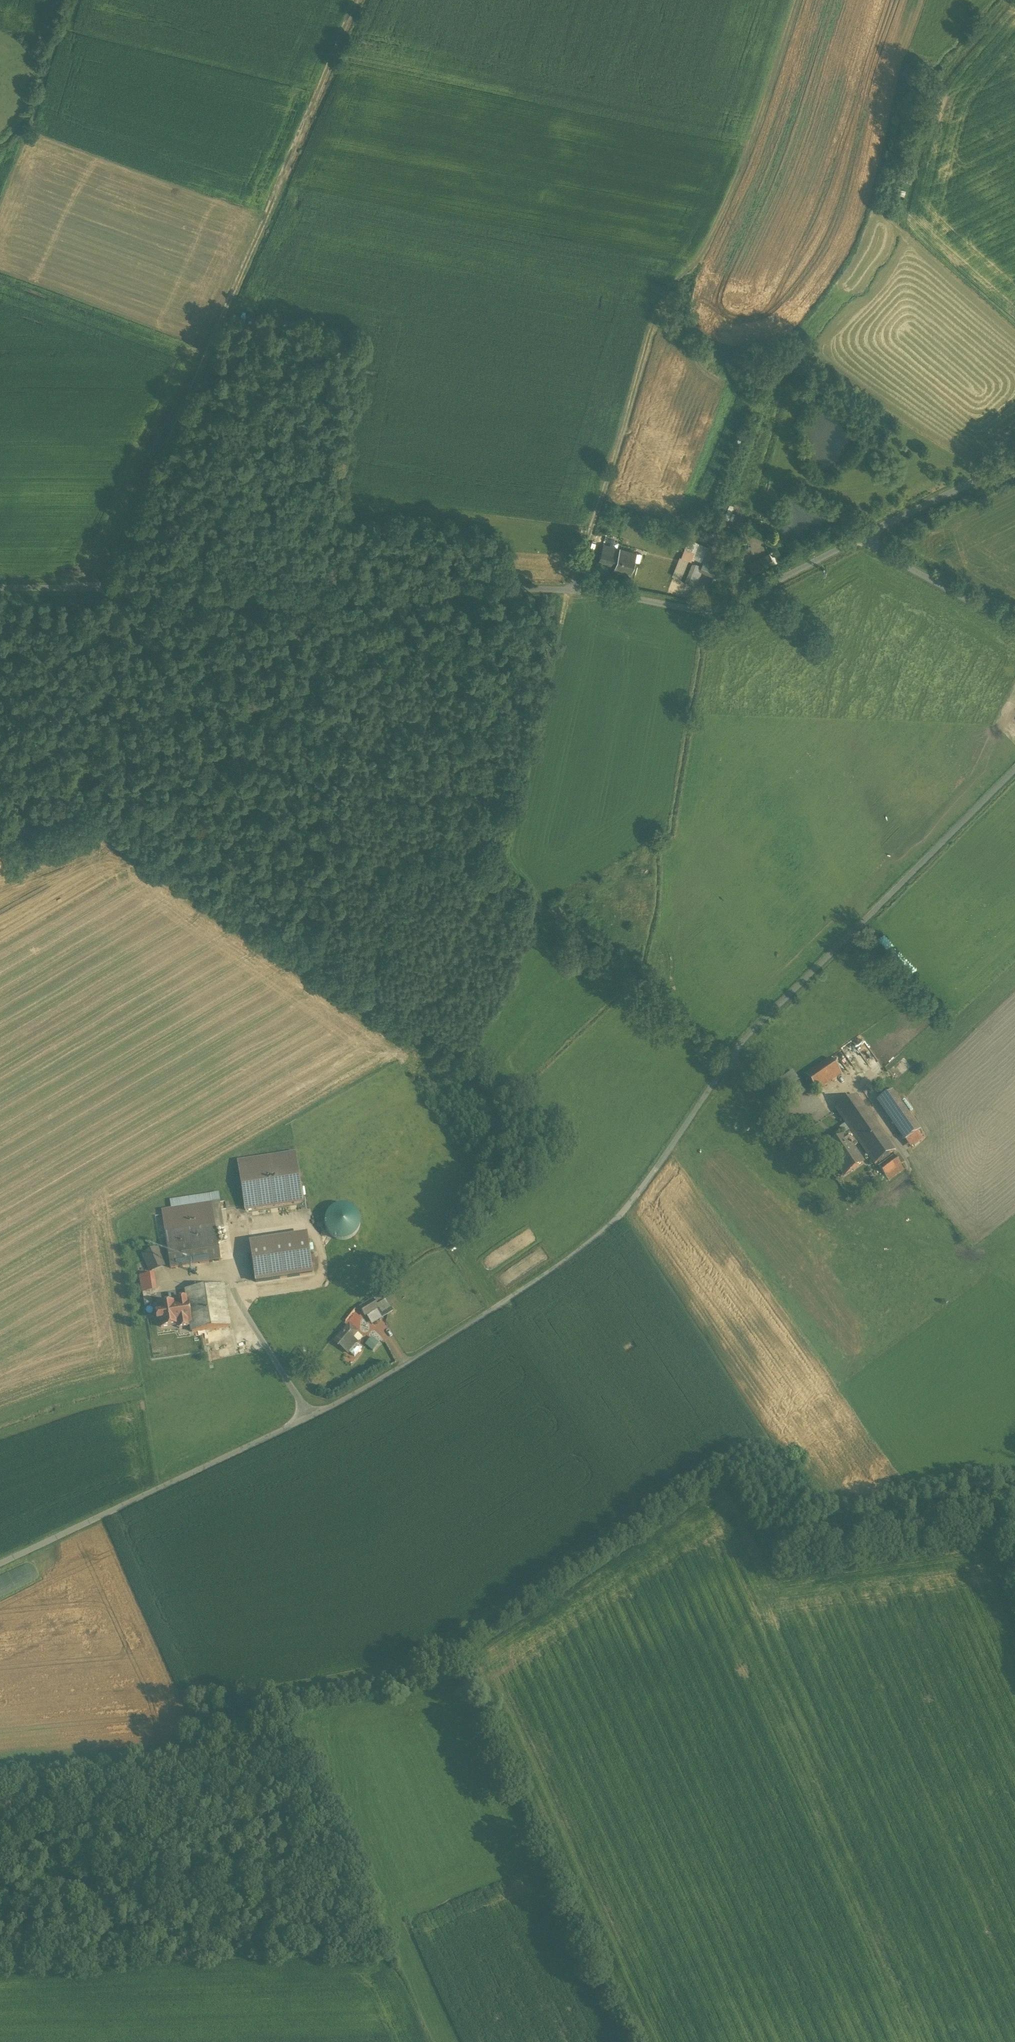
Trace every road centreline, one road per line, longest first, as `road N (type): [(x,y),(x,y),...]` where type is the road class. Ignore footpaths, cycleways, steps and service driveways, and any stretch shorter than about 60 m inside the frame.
road 1 (unclassified): [(0,1559),(414,1360),(599,1235),(731,1055),(1014,769)]
road 2 (unclassified): [(0,588),(575,587),(706,611),(861,536)]
road 3 (track): [(575,587),(659,299),(699,259),(748,147),(797,0)]
road 4 (unclassified): [(1014,626),(861,536)]
road 5 (unclassified): [(861,536),(1014,460)]

